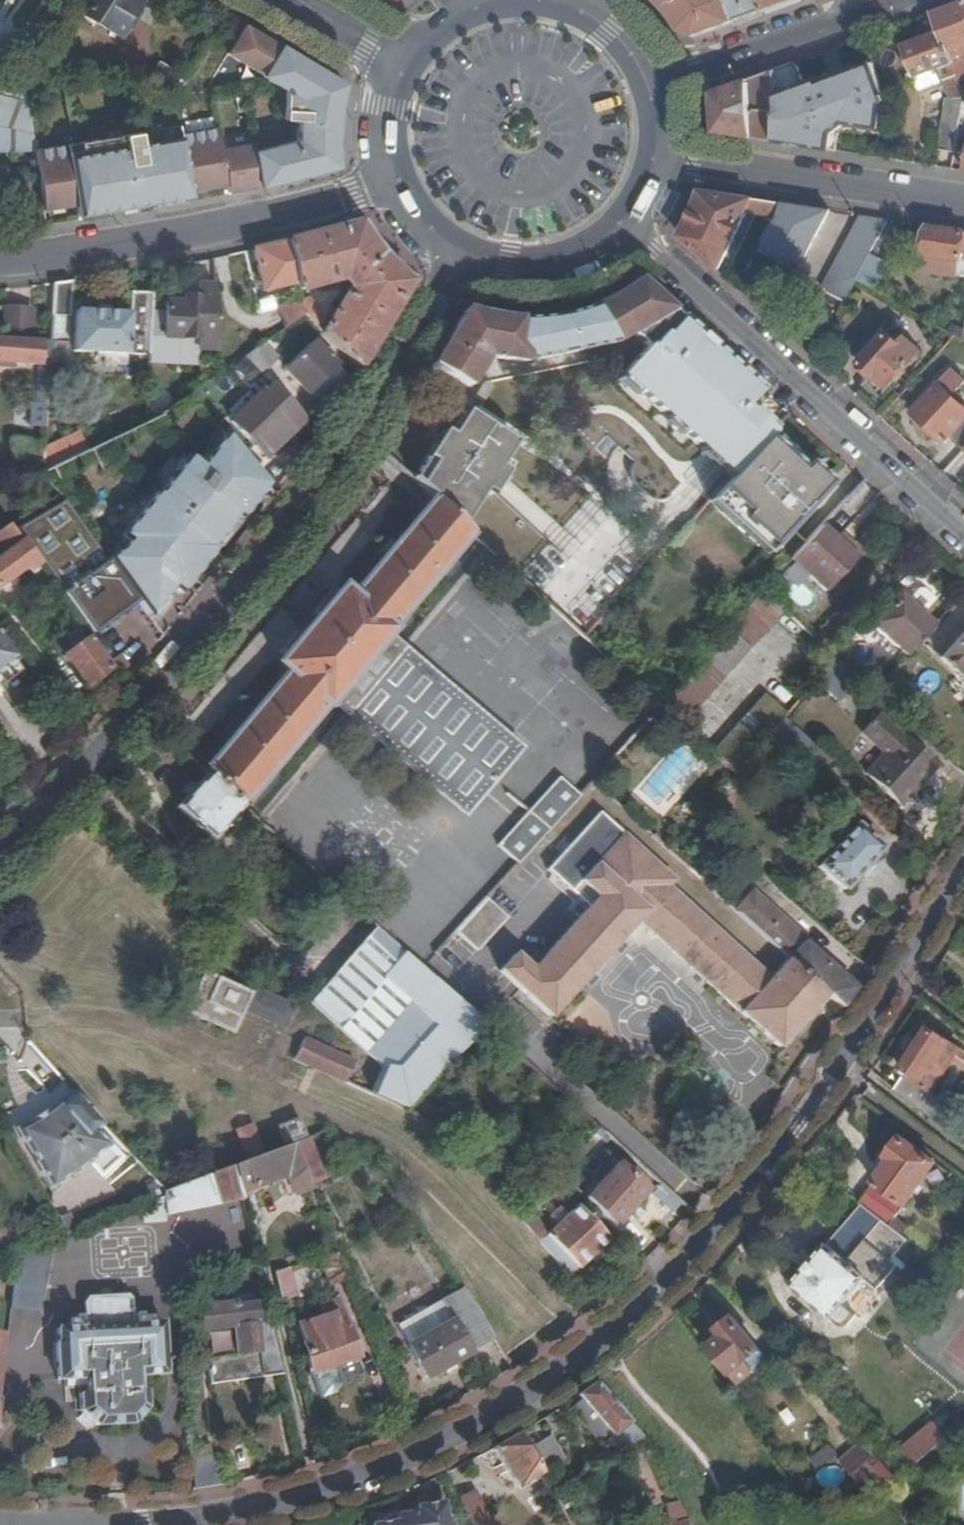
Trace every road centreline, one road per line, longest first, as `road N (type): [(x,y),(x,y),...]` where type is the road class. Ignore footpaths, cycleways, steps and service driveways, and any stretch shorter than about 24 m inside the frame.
road 1 (unclassified): [(171,1524),(262,1513),(358,1481),(444,1440),(600,1346),(651,1301),(789,1140),(963,864)]
road 2 (tertiary): [(452,252),(376,396),(305,502),(118,739),(0,862)]
road 3 (track): [(580,1330),(424,1169),(374,1134),(130,1024),(30,1021)]
road 4 (residential): [(623,230),(963,535)]
road 5 (residential): [(395,186),(186,238),(0,266)]
road 6 (tertiary): [(963,208),(660,161)]
road 7 (secondary): [(654,85),(887,0)]
road 8 (secondary): [(452,252),(506,271),(549,269),(589,255),(623,230)]
road 9 (secondary): [(296,0),(401,67)]
road 10 (secondary): [(401,67),(387,105),(385,146),(395,186)]
road 11 (secondary): [(654,85),(615,28),(571,3)]

